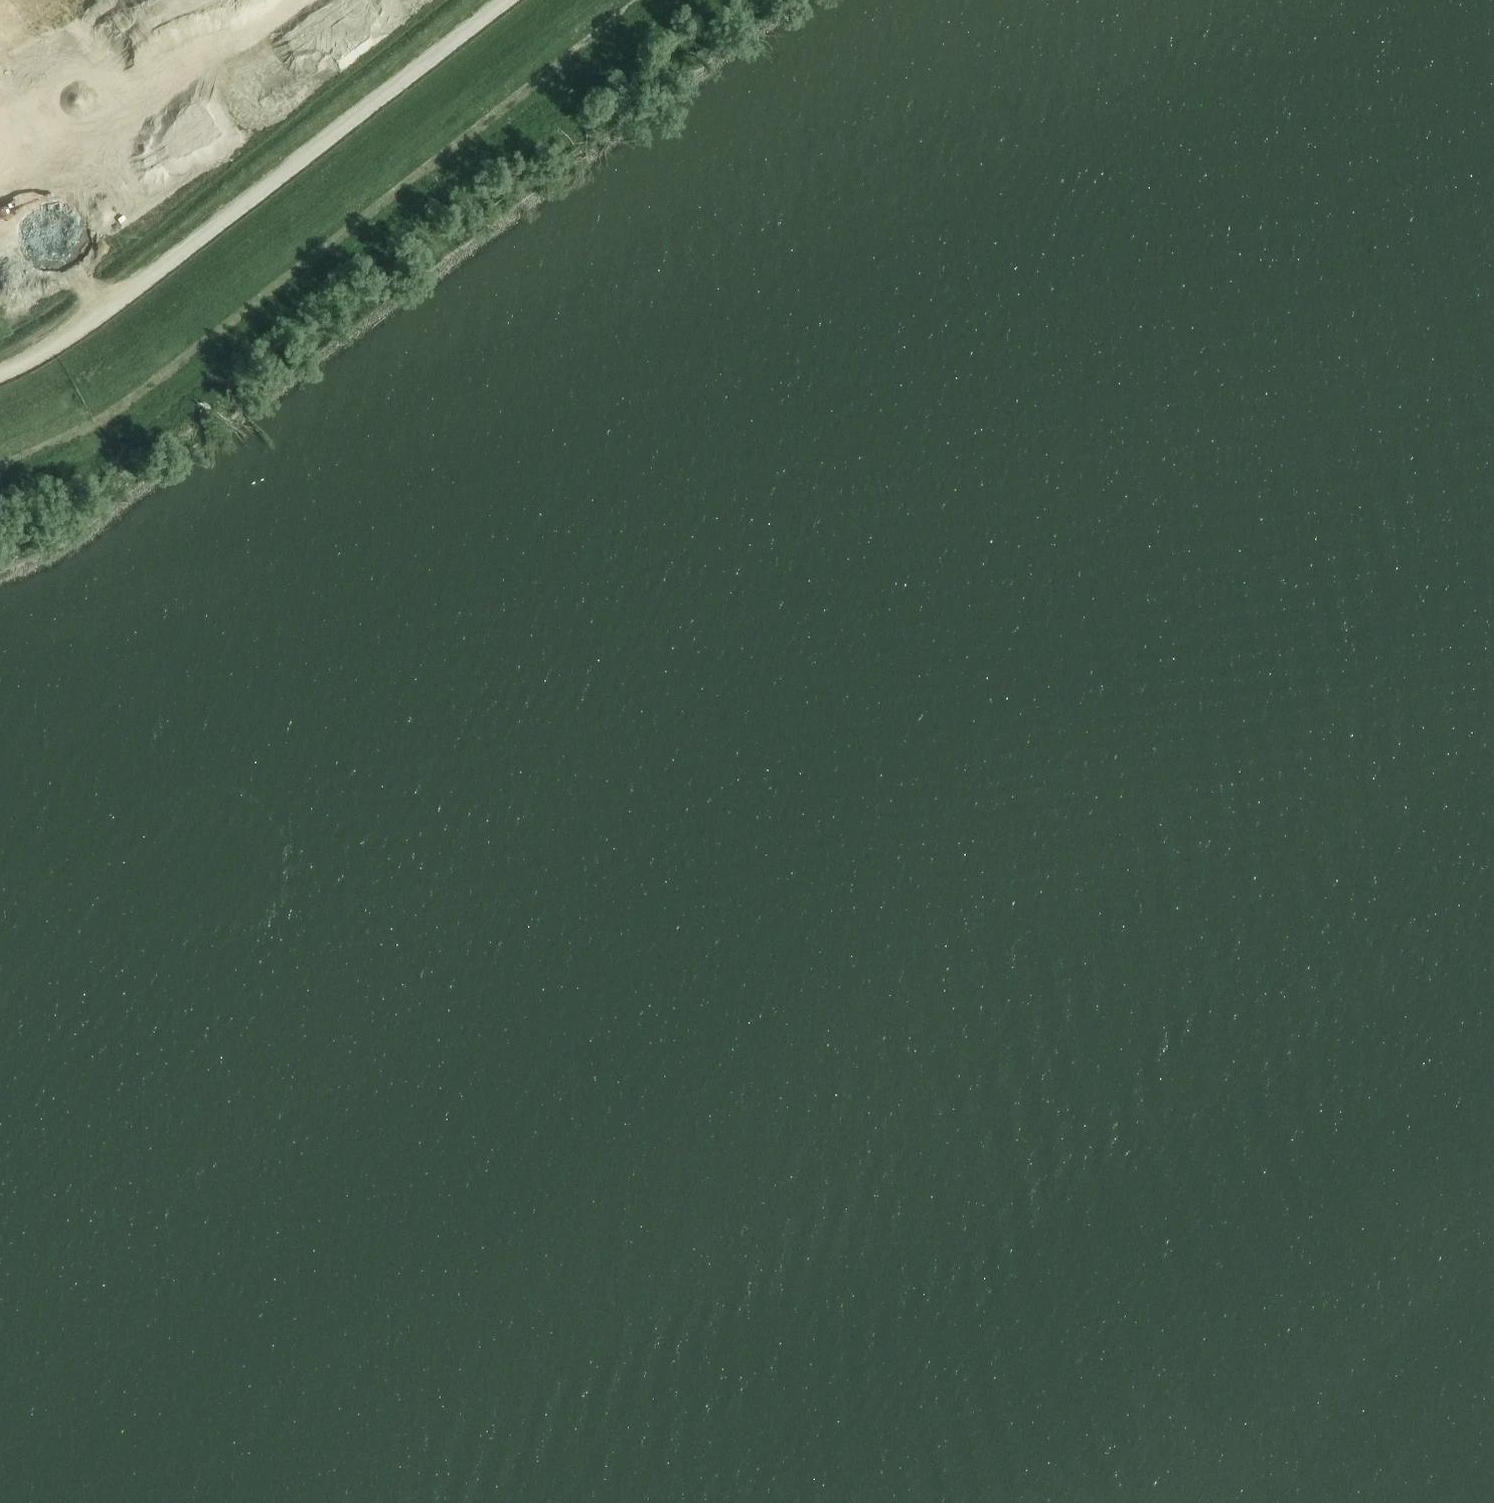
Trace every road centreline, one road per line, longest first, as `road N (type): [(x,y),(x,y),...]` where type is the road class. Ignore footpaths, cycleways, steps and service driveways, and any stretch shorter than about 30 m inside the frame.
road 1 (unclassified): [(0,379),(146,287),(513,0)]

